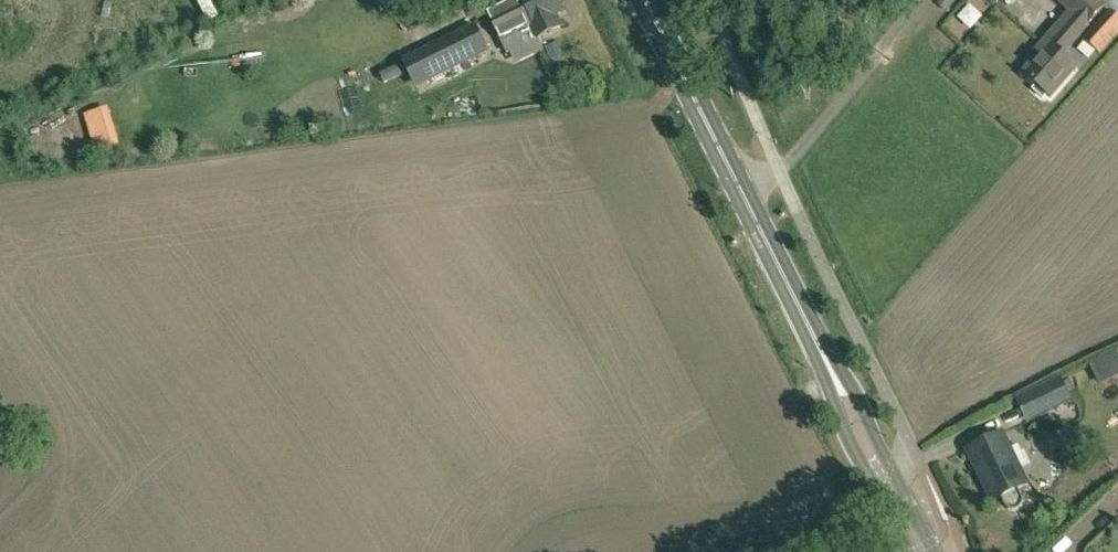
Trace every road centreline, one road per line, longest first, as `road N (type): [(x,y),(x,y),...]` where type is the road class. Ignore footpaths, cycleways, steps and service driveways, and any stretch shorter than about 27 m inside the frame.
road 1 (secondary): [(815,341),(639,0)]
road 2 (secondary): [(933,551),(851,386),(815,341)]
road 3 (secondary): [(815,341),(850,444),(906,551)]

